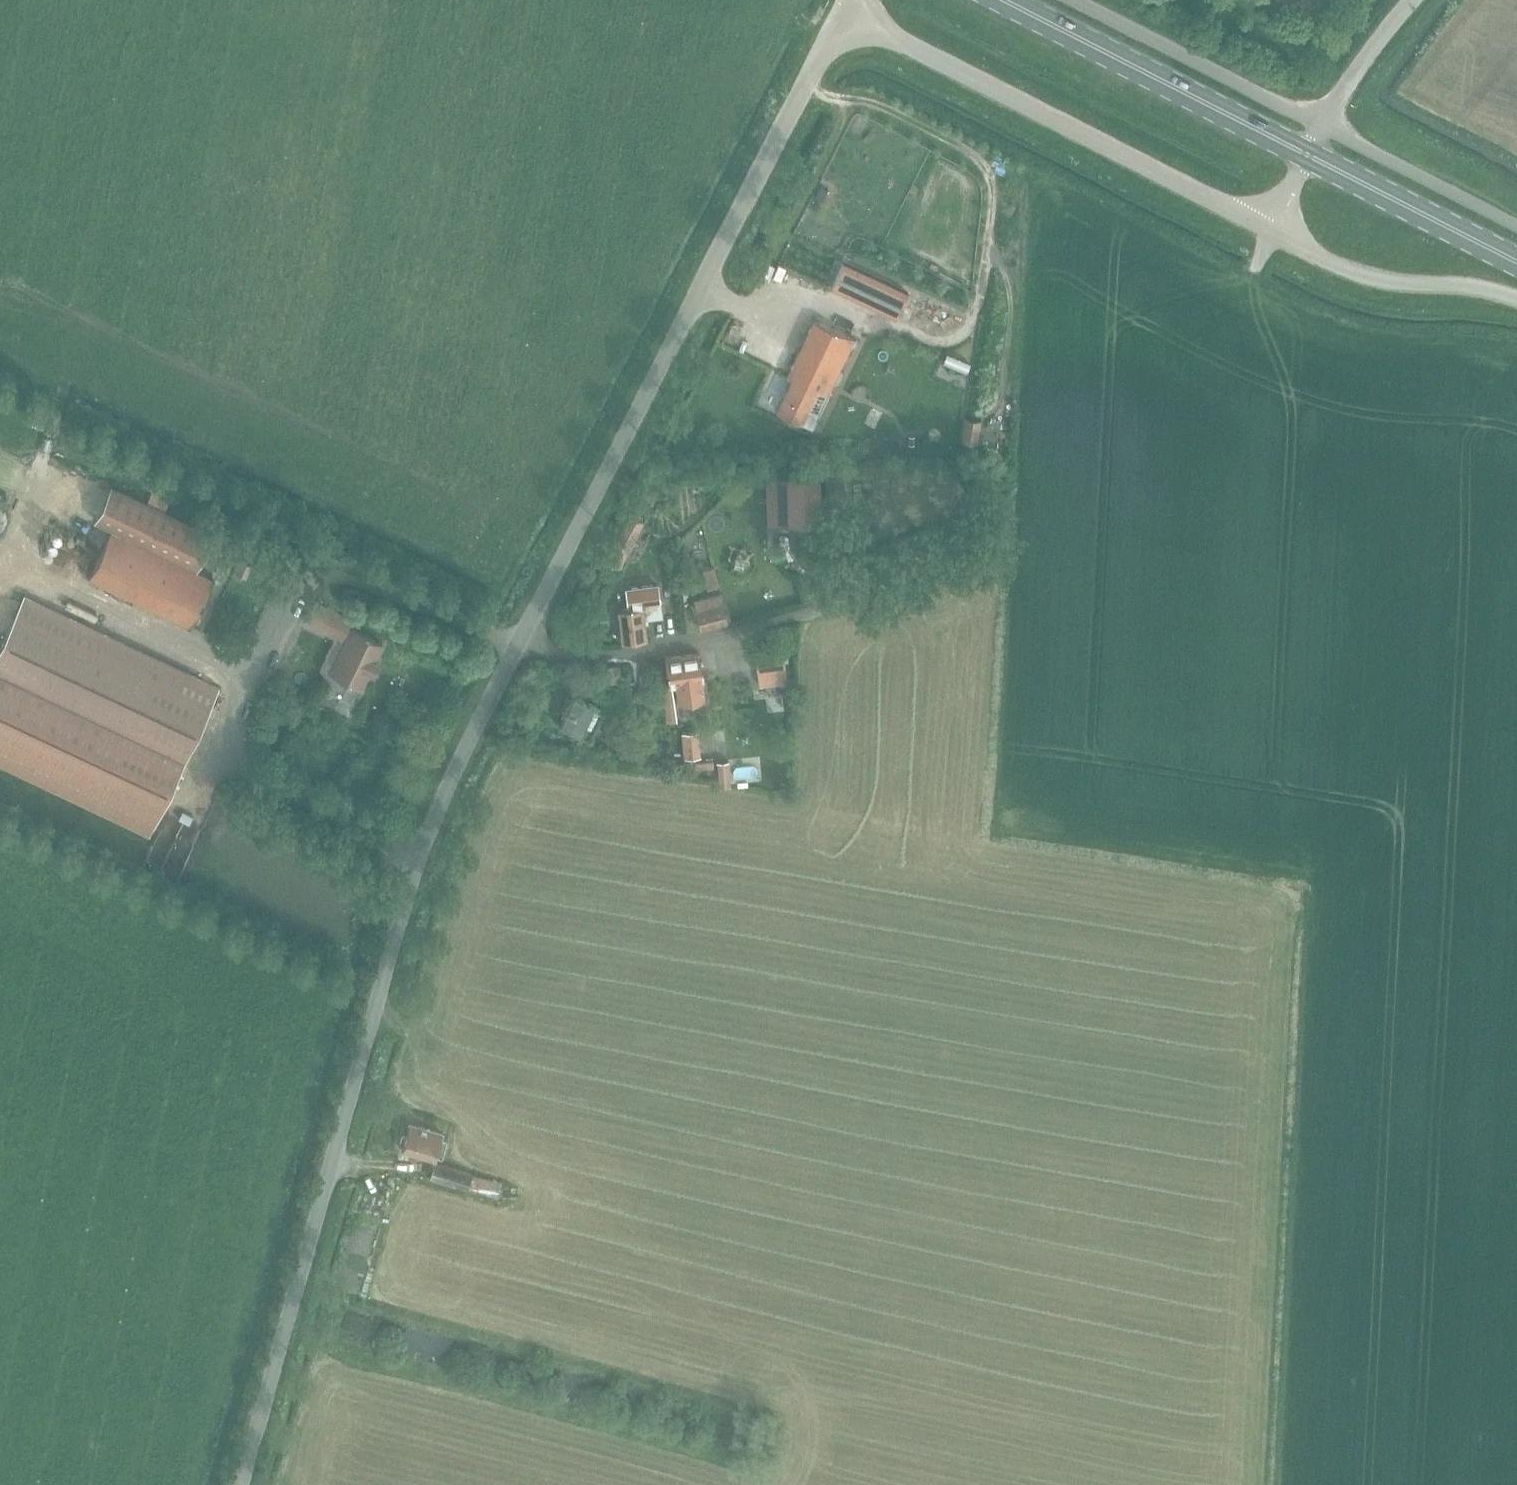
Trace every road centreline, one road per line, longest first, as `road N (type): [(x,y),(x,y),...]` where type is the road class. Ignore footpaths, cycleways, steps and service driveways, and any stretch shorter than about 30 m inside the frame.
road 1 (unclassified): [(242,1484),(368,994),(513,644)]
road 2 (unclassified): [(513,644),(790,112),(835,35),(864,7)]
road 3 (unclassified): [(1269,232),(904,38),(864,7)]
road 4 (unclassified): [(513,644),(682,642),(924,575)]
road 5 (primary): [(1308,157),(1002,0)]
road 6 (unclassified): [(1079,0),(1324,125)]
road 7 (unclassified): [(1516,303),(1461,288),(1384,284),(1269,232)]
road 8 (primary): [(1516,262),(1308,157)]
road 9 (unclassified): [(1324,125),(1516,225)]
road 10 (unclassified): [(1324,125),(1410,0)]

